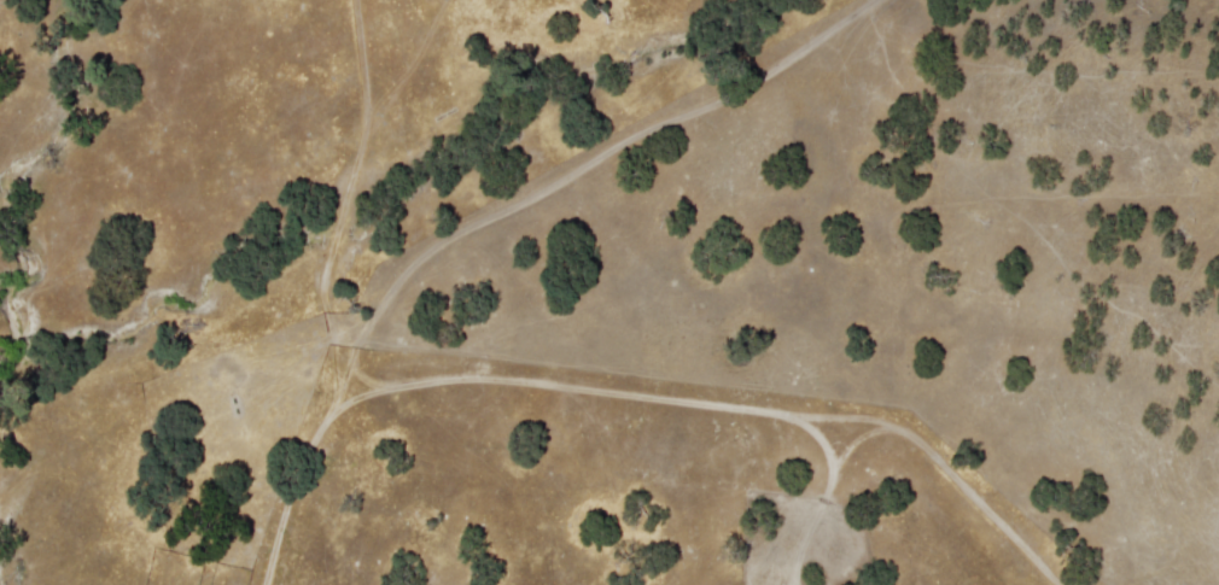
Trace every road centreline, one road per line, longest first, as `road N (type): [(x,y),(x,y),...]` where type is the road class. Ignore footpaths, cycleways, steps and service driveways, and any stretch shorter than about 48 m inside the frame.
road 1 (residential): [(873,0),(418,269),(371,323),(309,429),(262,584)]
road 2 (track): [(1082,584),(1037,554),(892,420),(795,415),(473,372),(344,375)]

